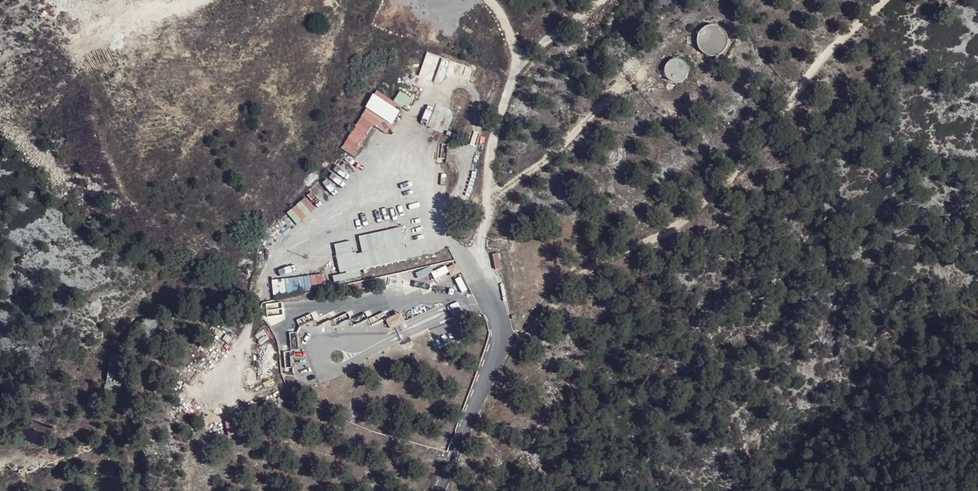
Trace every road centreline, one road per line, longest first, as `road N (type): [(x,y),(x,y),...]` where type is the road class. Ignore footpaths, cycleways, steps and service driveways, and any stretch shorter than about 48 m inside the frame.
road 1 (track): [(501,342),(520,339),(585,269),(677,220),(734,170),(833,41),(878,0)]
road 2 (track): [(487,0),(505,23),(515,61),(490,145),(490,196),(470,269)]
road 3 (unclassified): [(439,490),(501,342),(497,308),(453,244)]
road 4 (track): [(490,196),(559,150),(631,82)]

